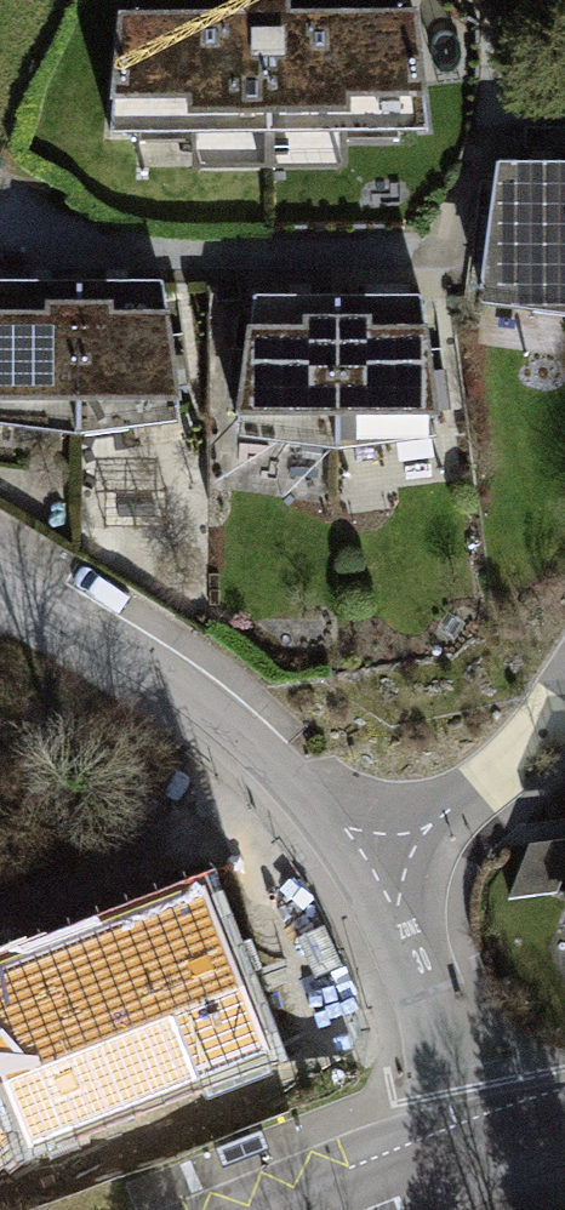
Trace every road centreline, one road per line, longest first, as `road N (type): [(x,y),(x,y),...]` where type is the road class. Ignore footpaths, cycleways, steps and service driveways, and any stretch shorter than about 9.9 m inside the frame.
road 1 (residential): [(0,562),(177,682),(382,855)]
road 2 (residential): [(382,855),(487,1183)]
road 3 (residential): [(382,855),(491,783),(564,699)]

